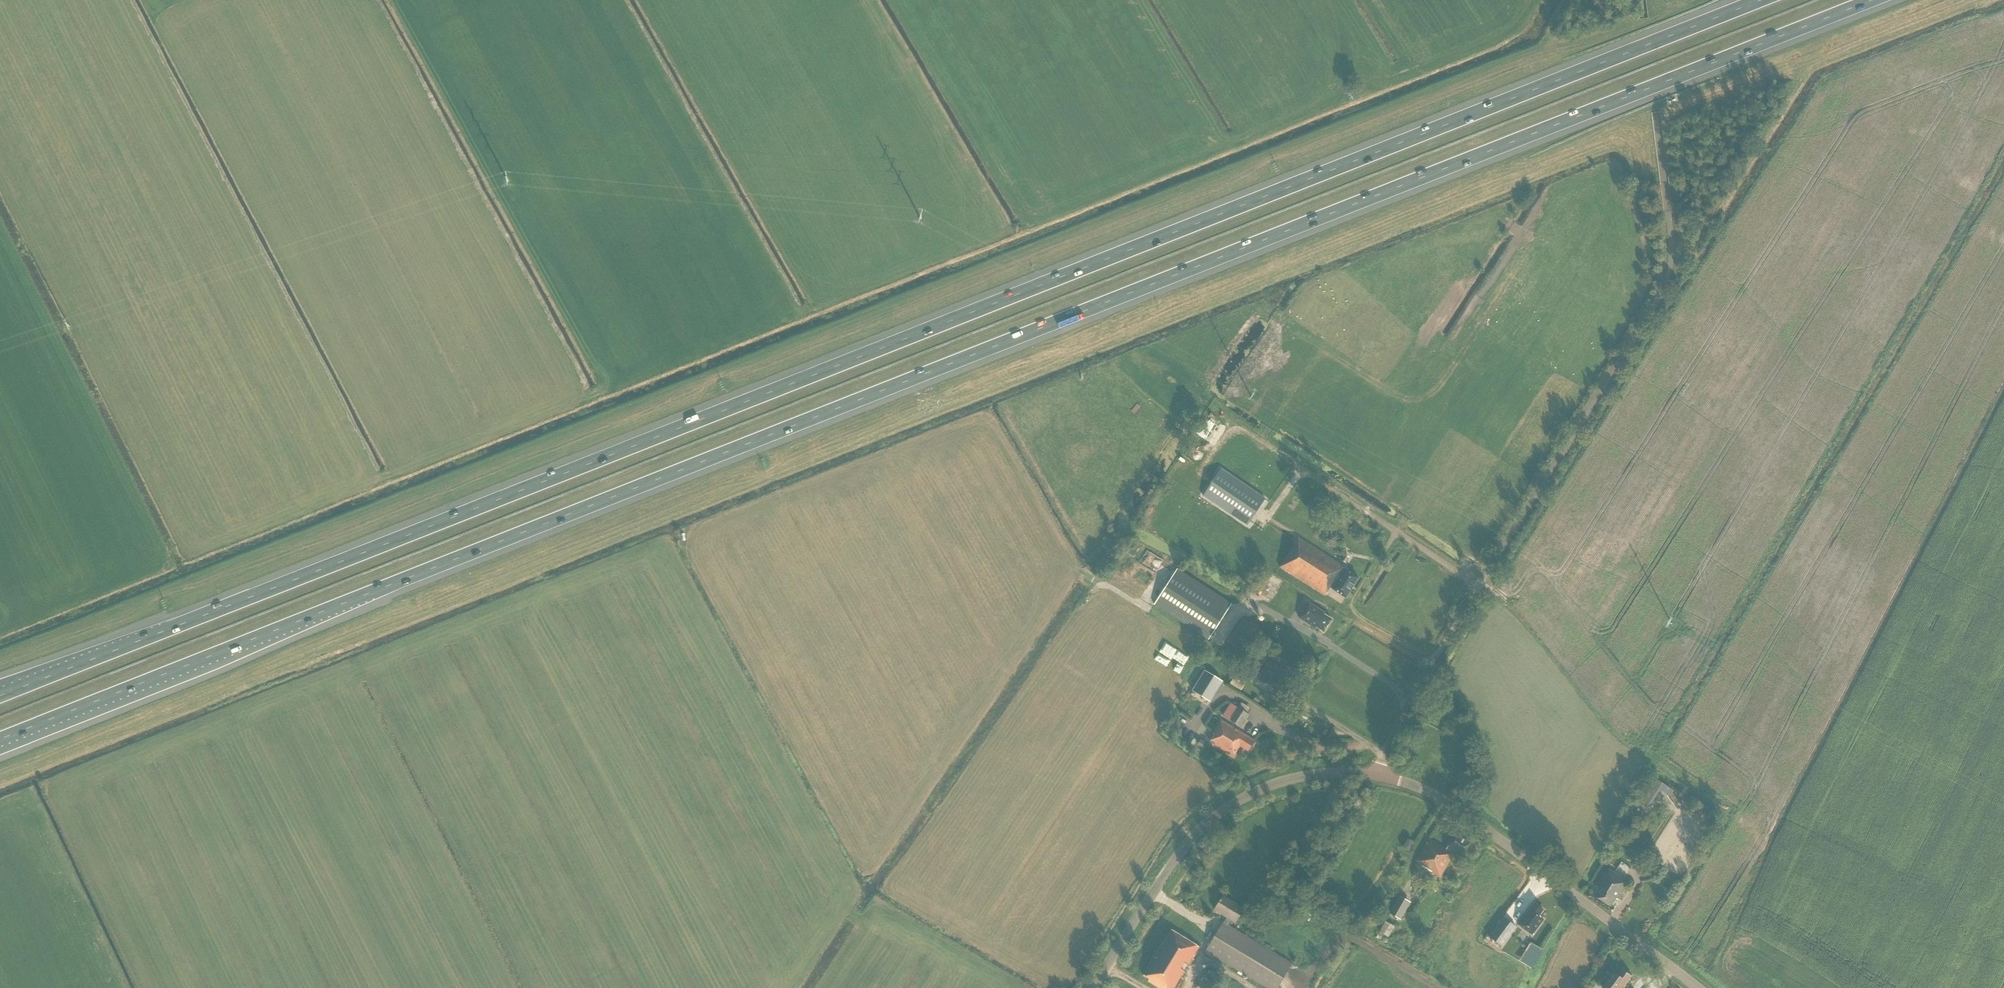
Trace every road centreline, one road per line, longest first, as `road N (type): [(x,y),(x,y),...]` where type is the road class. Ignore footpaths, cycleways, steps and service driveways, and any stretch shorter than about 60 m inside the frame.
road 1 (motorway): [(0,739),(1872,0)]
road 2 (motorway): [(1762,0),(0,696)]
road 3 (unclassified): [(1094,987),(1173,863),(1222,813),(1295,779),(1378,775)]
road 4 (unclassified): [(1689,987),(1429,789),(1378,775)]
road 5 (track): [(1297,467),(1480,586)]

